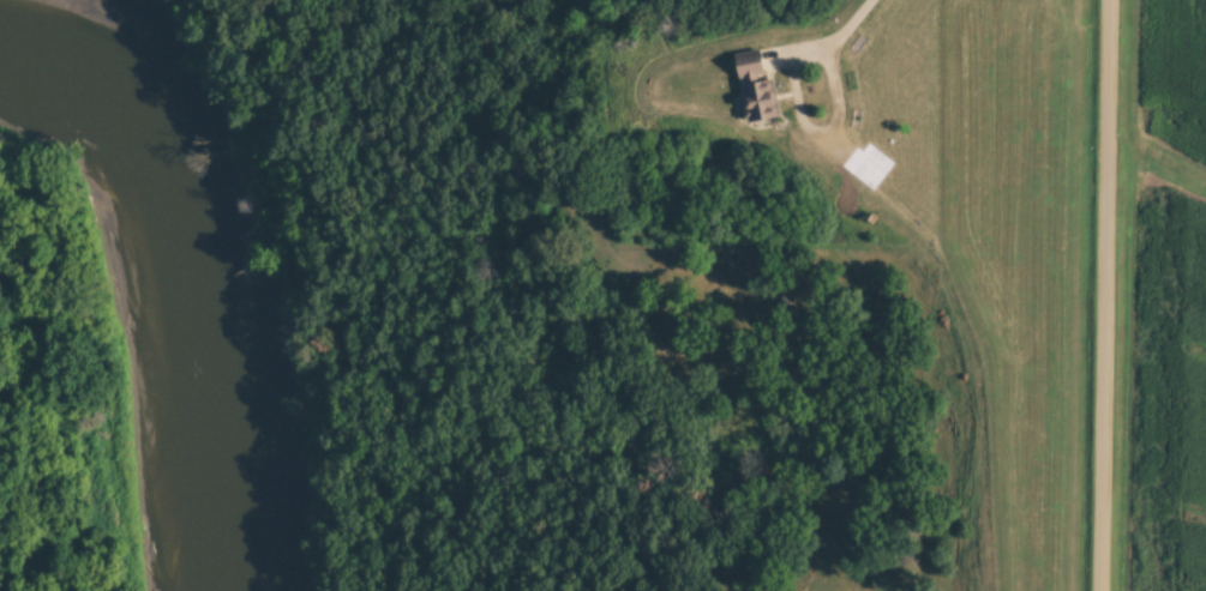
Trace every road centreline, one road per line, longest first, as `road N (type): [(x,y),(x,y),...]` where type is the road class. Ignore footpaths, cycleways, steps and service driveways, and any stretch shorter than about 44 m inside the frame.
road 1 (residential): [(1096,590),(1105,0)]

